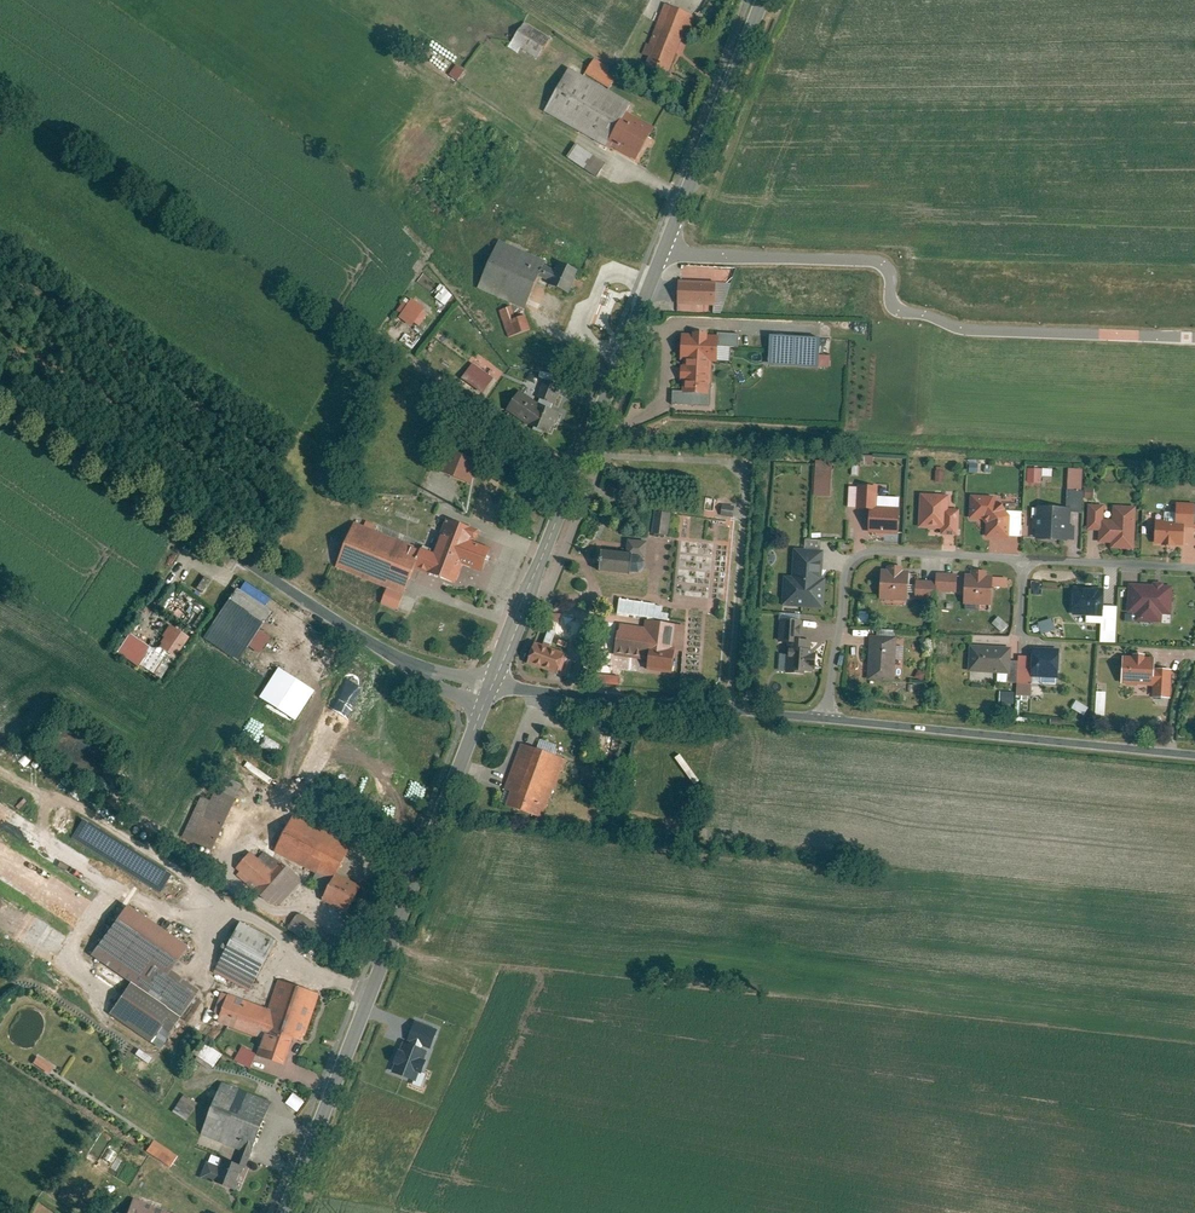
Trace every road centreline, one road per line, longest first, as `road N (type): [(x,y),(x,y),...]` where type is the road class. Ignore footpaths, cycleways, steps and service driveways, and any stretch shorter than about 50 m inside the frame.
road 1 (tertiary): [(489,690),(444,682),(400,661),(0,400)]
road 2 (residential): [(668,251),(875,260),(890,271),(899,311),(962,328),(1194,337)]
road 3 (tertiary): [(293,1212),(489,690)]
road 4 (residential): [(1194,569),(862,555),(844,581),(824,720)]
road 5 (tertiary): [(1194,760),(824,720)]
road 6 (tertiary): [(489,690),(627,357)]
road 7 (tertiary): [(824,720),(489,690)]
road 8 (tertiary): [(668,251),(768,0)]
road 9 (unclassified): [(655,286),(609,270),(582,314),(575,335),(627,357)]

